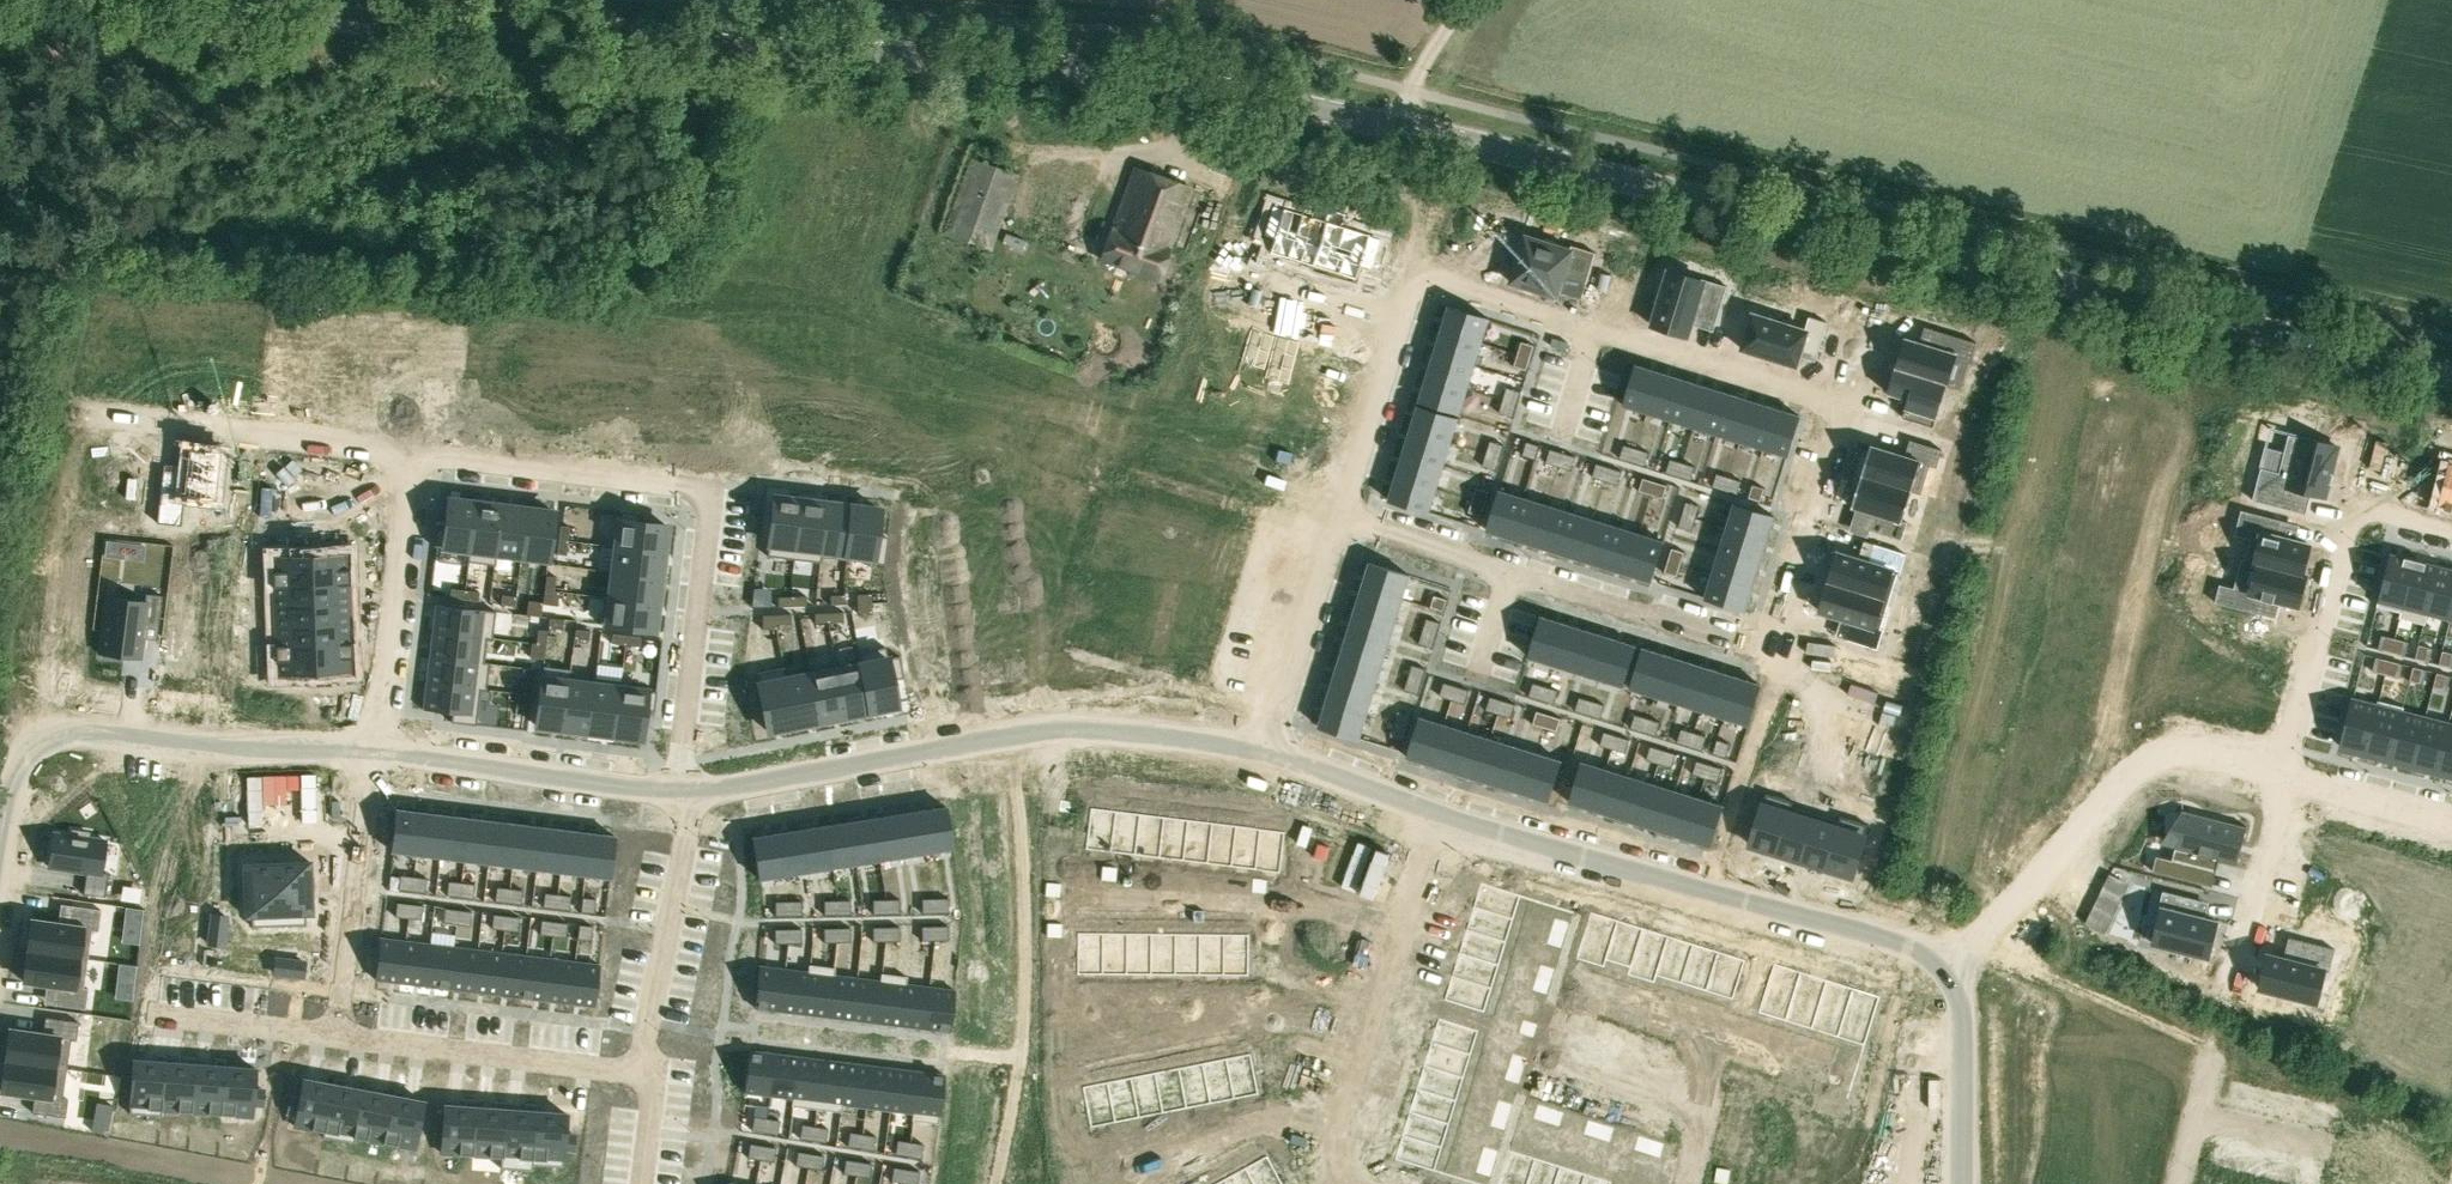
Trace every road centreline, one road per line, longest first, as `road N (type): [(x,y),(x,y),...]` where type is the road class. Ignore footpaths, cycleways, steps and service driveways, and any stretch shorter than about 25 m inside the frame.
road 1 (tertiary): [(2451,374),(1401,127),(1123,70),(21,0)]
road 2 (residential): [(1340,514),(1779,652),(1857,409)]
road 3 (residential): [(411,453),(708,490),(679,790)]
road 4 (residential): [(700,792),(1069,728),(1266,749)]
road 5 (residential): [(1458,820),(1890,934),(1952,962)]
road 6 (residential): [(1402,315),(1415,287),(1448,280),(1857,409)]
road 7 (residential): [(0,852),(20,758),(48,738),(231,751),(375,749)]
road 8 (residential): [(1952,962),(2154,758),(2188,752),(2280,777)]
road 9 (residential): [(2451,533),(2349,508),(2280,777)]
road 10 (residential): [(1458,820),(1343,1183)]
road 11 (residential): [(298,439),(313,320),(399,331),(384,450)]
road 12 (residential): [(375,749),(679,790)]
road 13 (residential): [(339,1034),(635,1075)]
road 14 (residential): [(375,749),(411,453)]
road 15 (residential): [(700,792),(635,1075)]
road 16 (residential): [(375,749),(339,1034)]
road 17 (residential): [(1266,749),(1340,514)]
road 18 (residential): [(76,412),(298,439)]
road 19 (residential): [(1952,962),(1959,981),(1961,1183)]
road 20 (residential): [(2228,986),(2280,777)]
road 21 (residential): [(1340,514),(1402,315)]
road 22 (residential): [(1266,749),(1458,820)]
road 23 (residential): [(140,1012),(339,1034)]
road 24 (residential): [(1402,315),(1222,259)]
road 25 (residential): [(2280,777),(2451,820)]
road 26 (track): [(1401,127),(1422,69),(1465,0)]
road 27 (residential): [(2176,1183),(2208,1054)]

